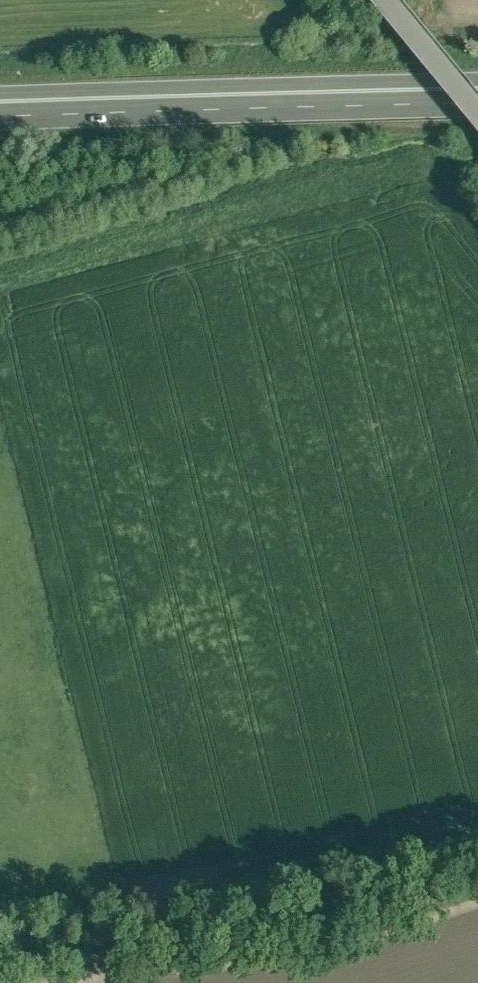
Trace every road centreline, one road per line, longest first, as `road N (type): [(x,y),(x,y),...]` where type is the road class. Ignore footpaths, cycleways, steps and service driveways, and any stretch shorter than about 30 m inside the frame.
road 1 (trunk): [(0,112),(477,97)]
road 2 (unclassified): [(477,114),(382,0)]

